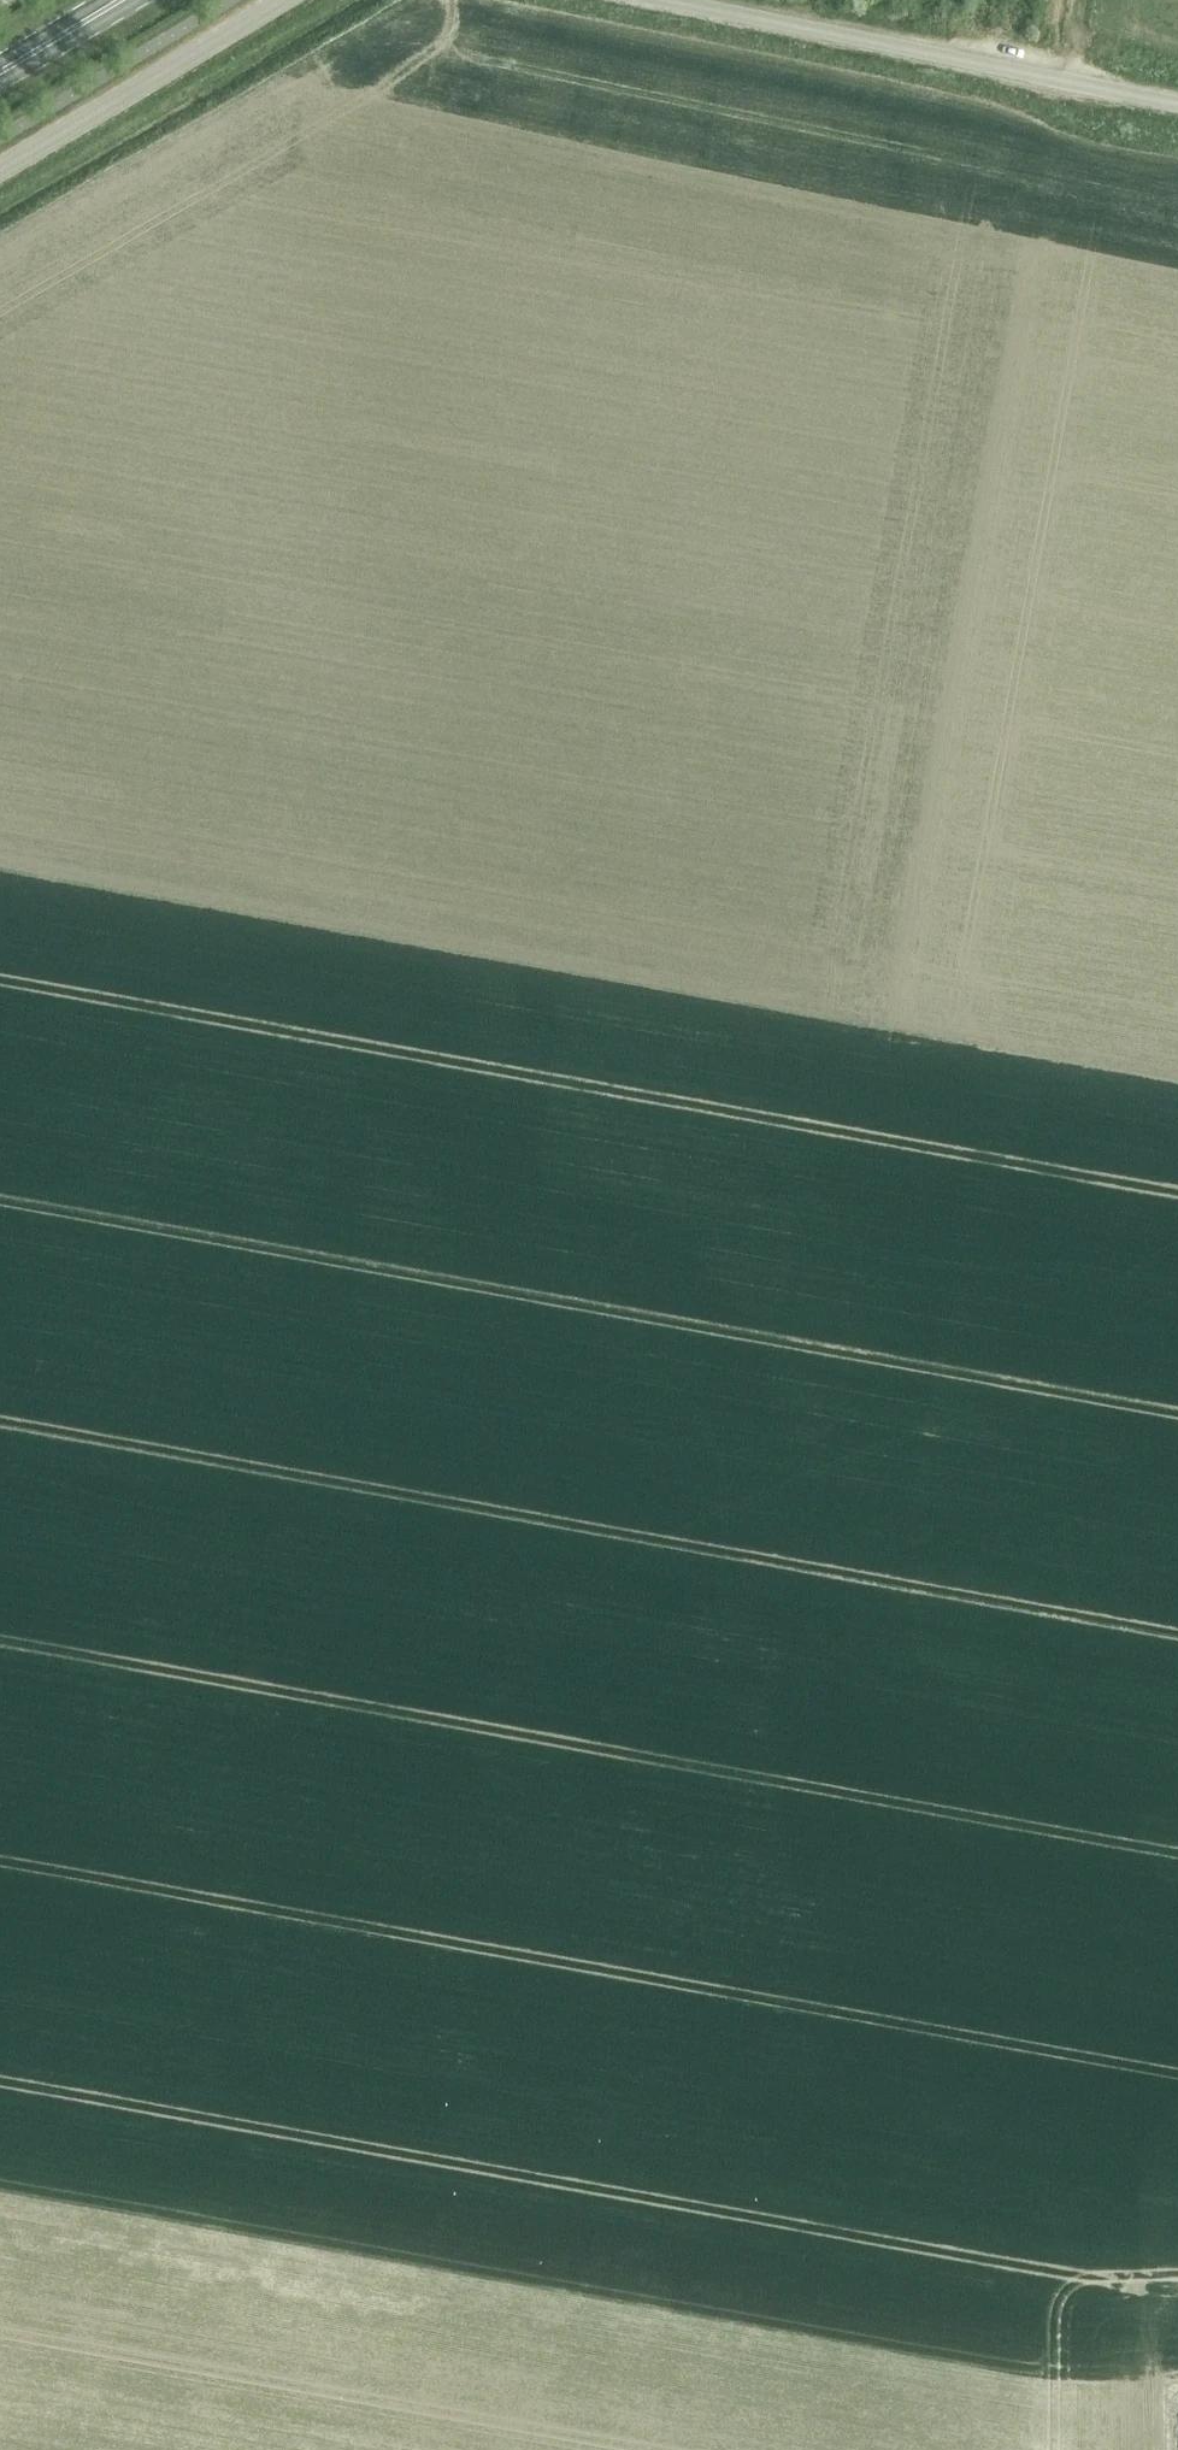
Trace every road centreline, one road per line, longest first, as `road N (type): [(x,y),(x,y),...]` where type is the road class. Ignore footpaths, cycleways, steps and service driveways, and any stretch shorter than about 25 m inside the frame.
road 1 (unclassified): [(1177,103),(666,0)]
road 2 (unclassified): [(276,0),(0,164)]
road 3 (primary): [(0,75),(123,0)]

